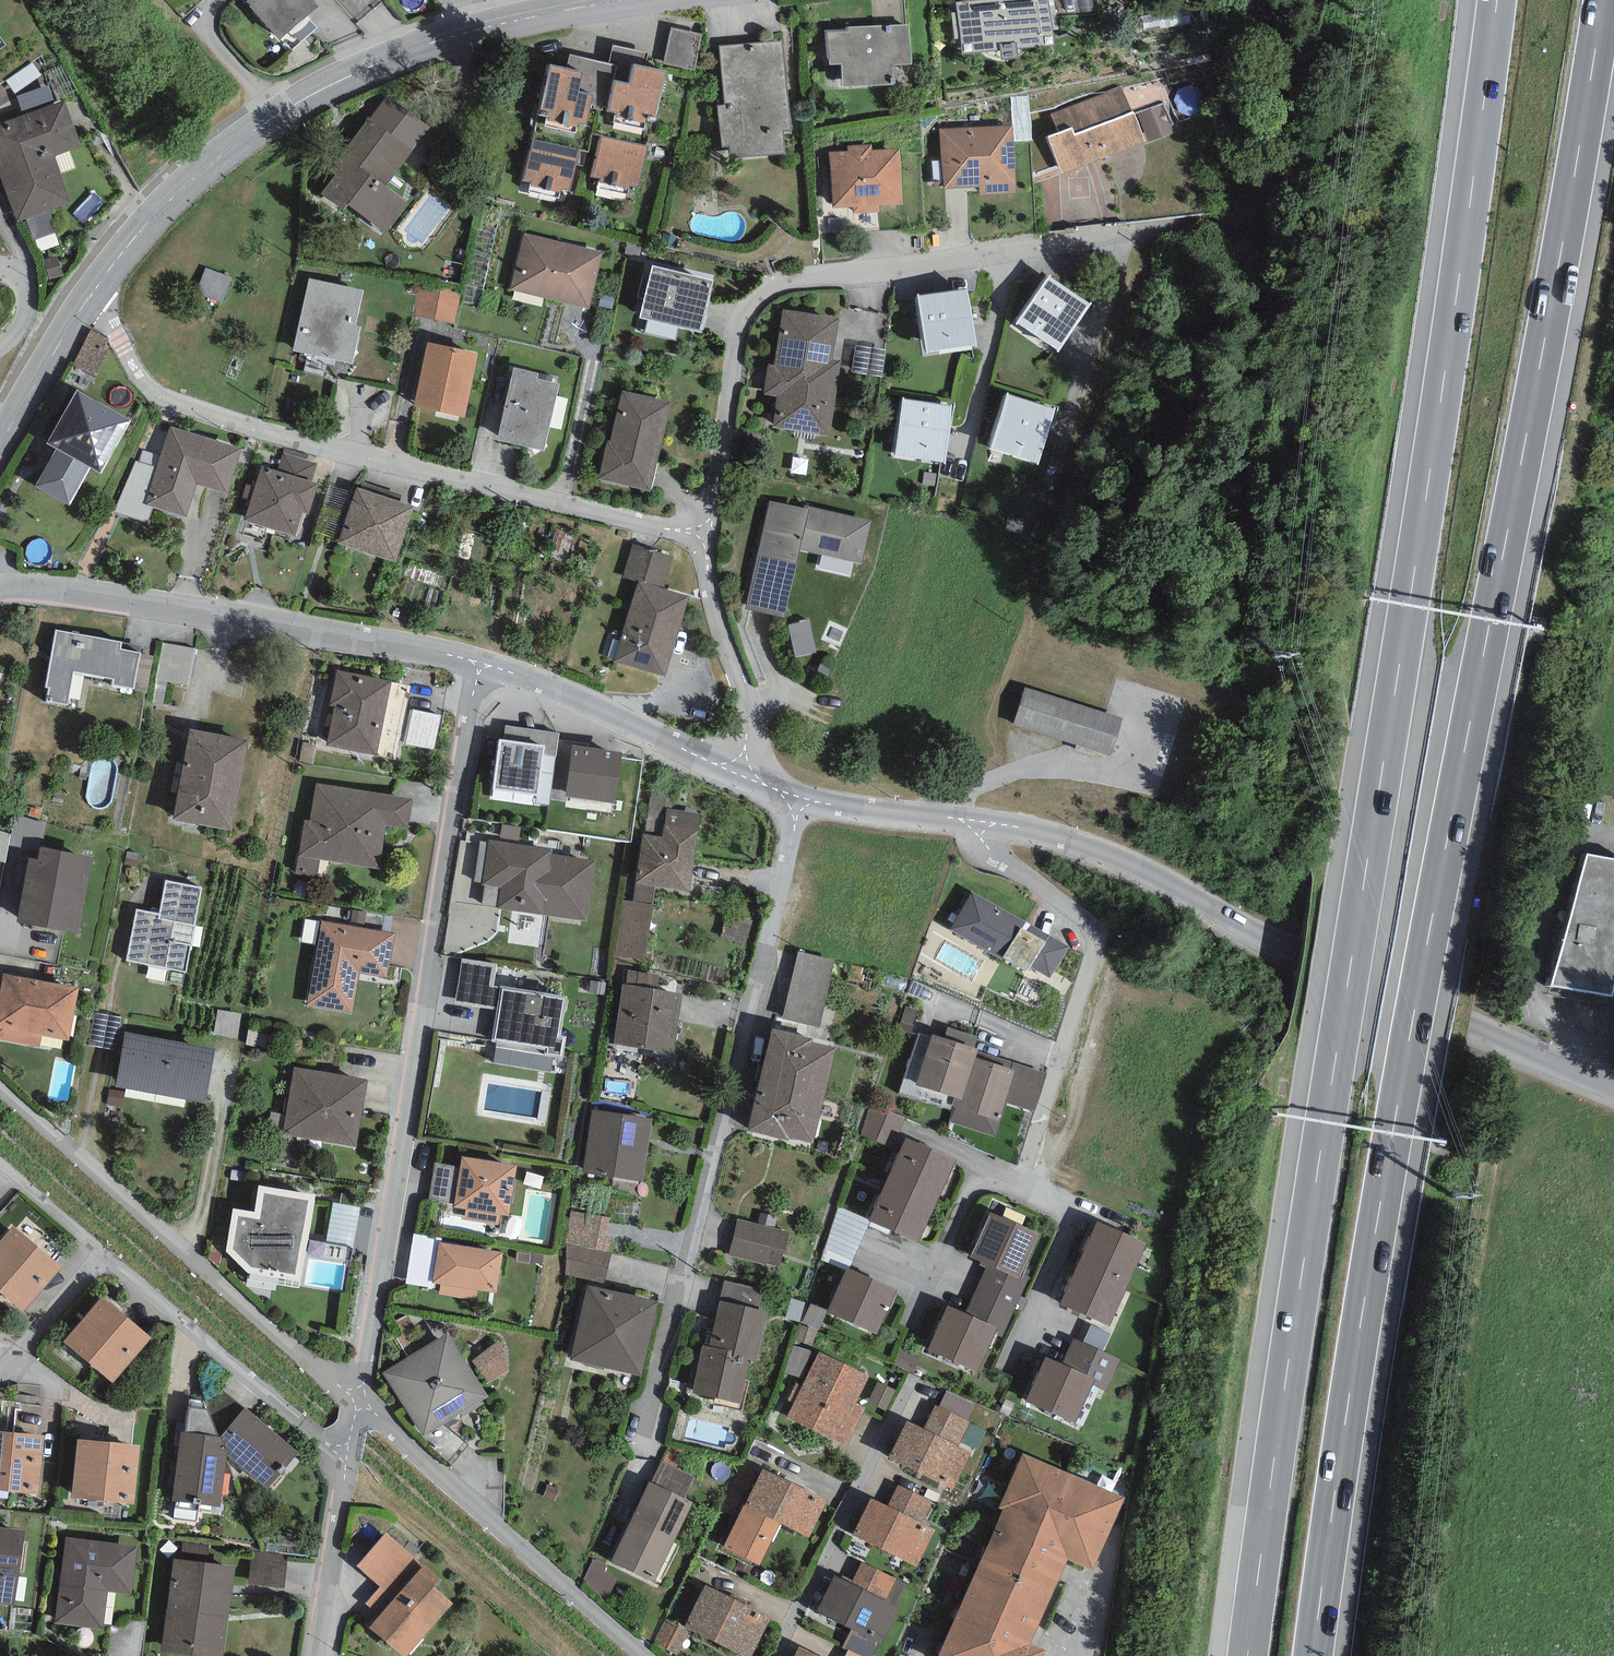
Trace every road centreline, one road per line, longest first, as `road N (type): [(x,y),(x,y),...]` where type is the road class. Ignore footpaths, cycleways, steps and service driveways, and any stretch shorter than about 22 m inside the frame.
road 1 (motorway): [(1316,1655),(1330,1535),(1602,0)]
road 2 (motorway): [(1497,0),(1253,1655)]
road 3 (residential): [(358,1402),(478,663)]
road 4 (residential): [(696,540),(175,402),(145,382),(91,290)]
road 5 (residential): [(645,1428),(803,800)]
road 6 (tertiary): [(91,290),(155,214),(278,112),(438,36),(617,0)]
road 7 (residential): [(696,540),(742,326),(774,285),(1111,241)]
road 8 (residential): [(803,800),(1070,840),(1137,868),(1292,955)]
road 9 (residential): [(0,591),(478,663)]
road 10 (residential): [(0,1086),(358,1402)]
road 11 (residential): [(358,1402),(620,1655)]
road 12 (residential): [(1613,1091),(1292,955)]
road 13 (residential): [(344,1464),(101,1252)]
road 14 (residential): [(478,663),(736,774)]
road 15 (residential): [(736,774),(748,703),(696,540)]
road 16 (residential): [(314,1655),(344,1464)]
road 17 (tertiary): [(0,442),(91,290)]
road 18 (residential): [(101,1252),(0,1372)]
road 19 (residential): [(0,1165),(101,1252)]

